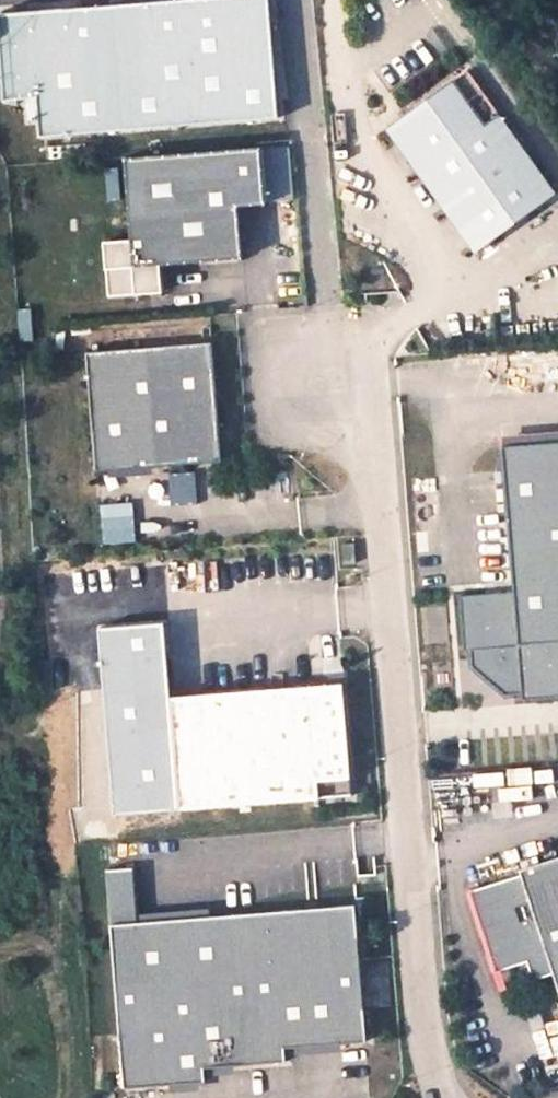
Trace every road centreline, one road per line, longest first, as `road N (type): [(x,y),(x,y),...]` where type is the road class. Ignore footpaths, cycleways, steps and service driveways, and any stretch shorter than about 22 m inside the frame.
road 1 (residential): [(335,373),(380,451),(429,1052),(442,1097)]

